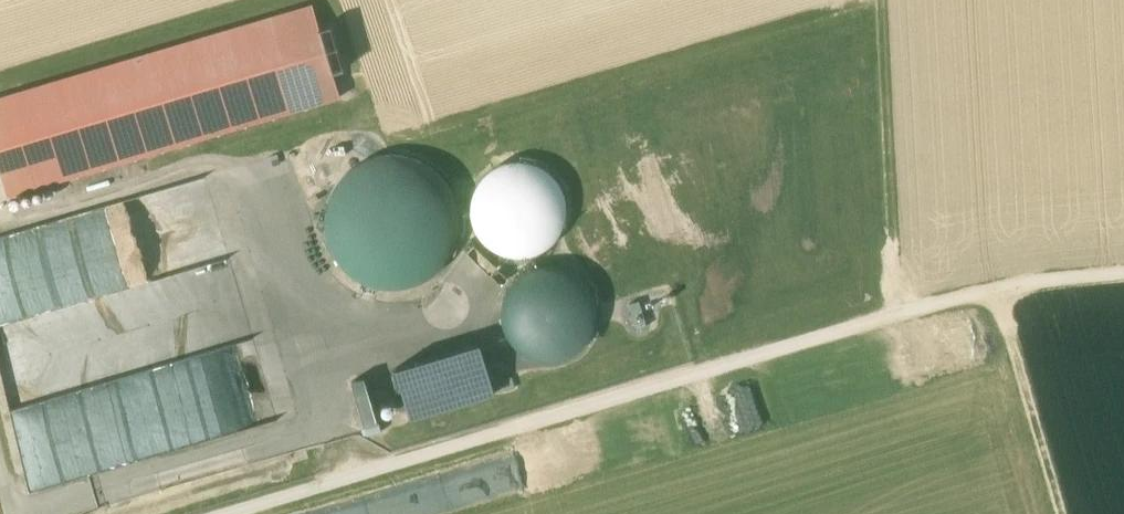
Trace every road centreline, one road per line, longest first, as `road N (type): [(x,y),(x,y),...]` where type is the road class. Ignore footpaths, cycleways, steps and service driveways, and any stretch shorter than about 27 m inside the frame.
road 1 (track): [(1123,273),(994,287),(227,513)]
road 2 (track): [(895,317),(877,0)]
road 3 (track): [(1061,513),(994,287)]

